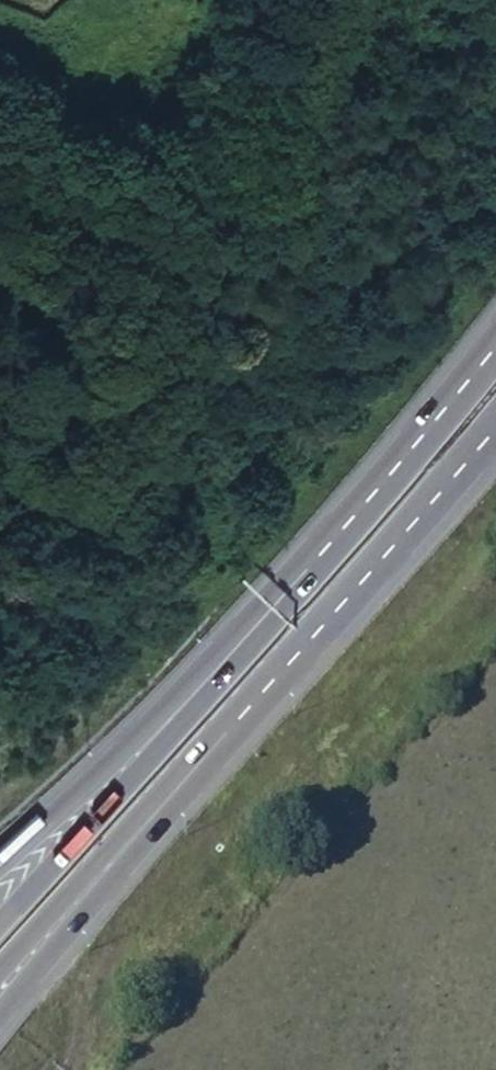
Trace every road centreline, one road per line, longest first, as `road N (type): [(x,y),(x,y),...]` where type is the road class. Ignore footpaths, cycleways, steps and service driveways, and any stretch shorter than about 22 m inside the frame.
road 1 (motorway): [(349,521),(252,644),(0,924)]
road 2 (motorway): [(349,521),(291,567),(104,763),(0,858)]
road 3 (motorway): [(225,727),(495,413)]
road 4 (motorway): [(0,1008),(189,782),(225,727)]
road 5 (motorway): [(0,966),(173,773),(225,727)]
road 6 (motorway): [(495,346),(349,521)]
road 7 (track): [(72,922),(86,955),(63,1069)]

